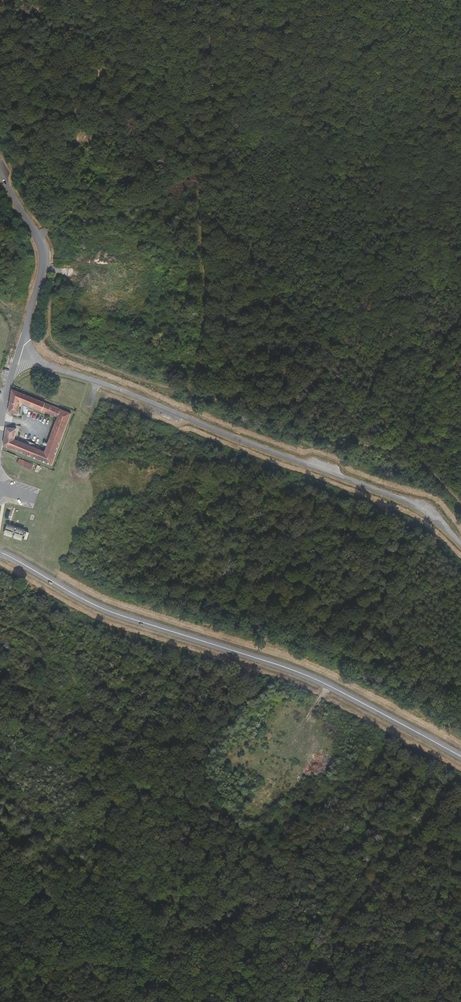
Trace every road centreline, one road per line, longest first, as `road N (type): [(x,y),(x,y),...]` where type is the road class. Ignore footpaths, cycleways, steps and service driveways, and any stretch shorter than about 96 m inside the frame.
road 1 (unclassified): [(0,552),(93,605),(295,671),(460,758)]
road 2 (unclassified): [(3,400),(44,262),(0,173)]

